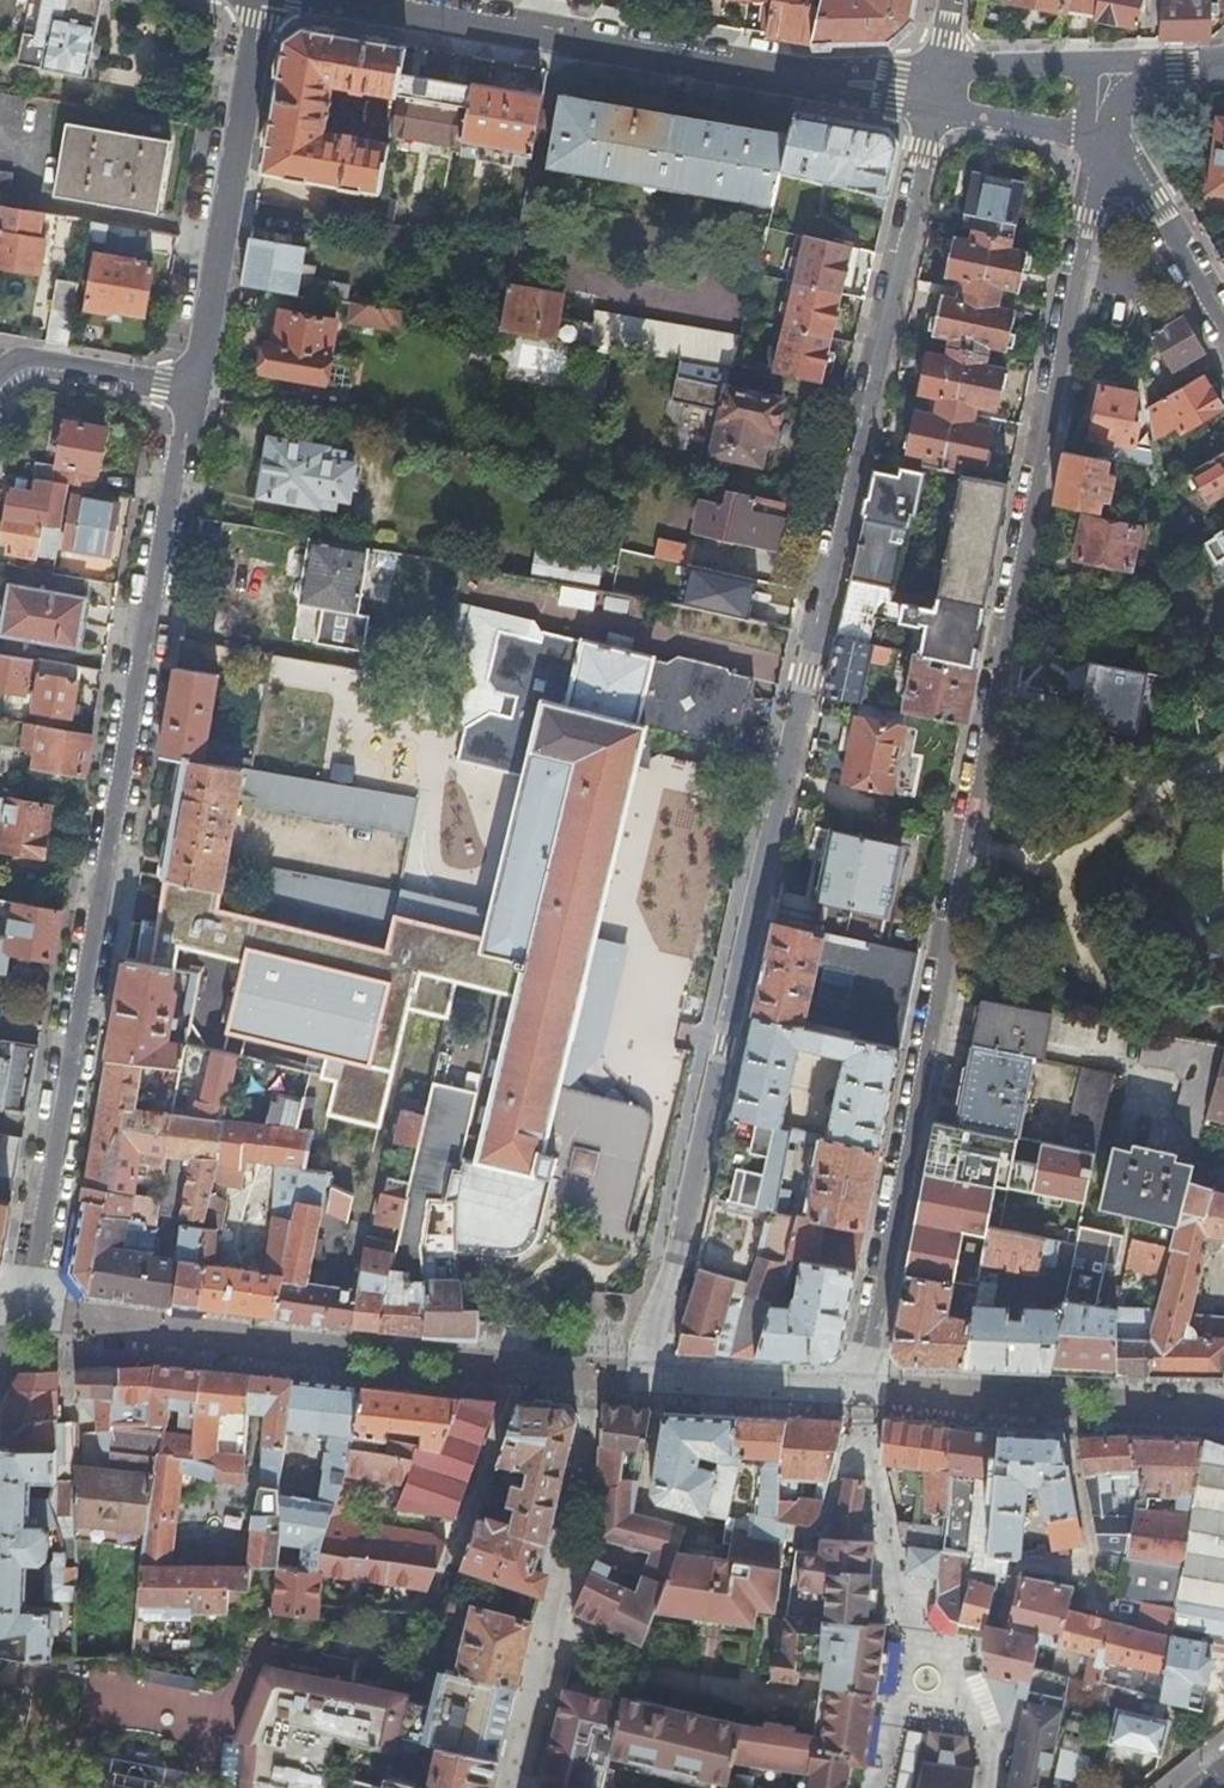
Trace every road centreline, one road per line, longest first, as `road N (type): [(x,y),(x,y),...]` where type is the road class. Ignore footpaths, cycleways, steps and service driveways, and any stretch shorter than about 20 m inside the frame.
road 1 (residential): [(646,1378),(933,93)]
road 2 (residential): [(1116,165),(1094,198),(871,1348),(856,1394)]
road 3 (residential): [(194,387),(27,1315)]
road 4 (residential): [(361,0),(933,93)]
road 5 (residential): [(261,0),(194,387)]
road 6 (residential): [(856,1394),(646,1378)]
road 7 (residential): [(0,373),(37,359),(194,387)]
road 8 (residential): [(1116,165),(1142,192),(1223,322)]
road 9 (residential): [(1109,73),(1089,64),(980,67),(933,93)]
road 10 (residential): [(1063,1402),(1092,1578)]
road 11 (residential): [(933,93),(964,112),(1101,130)]

